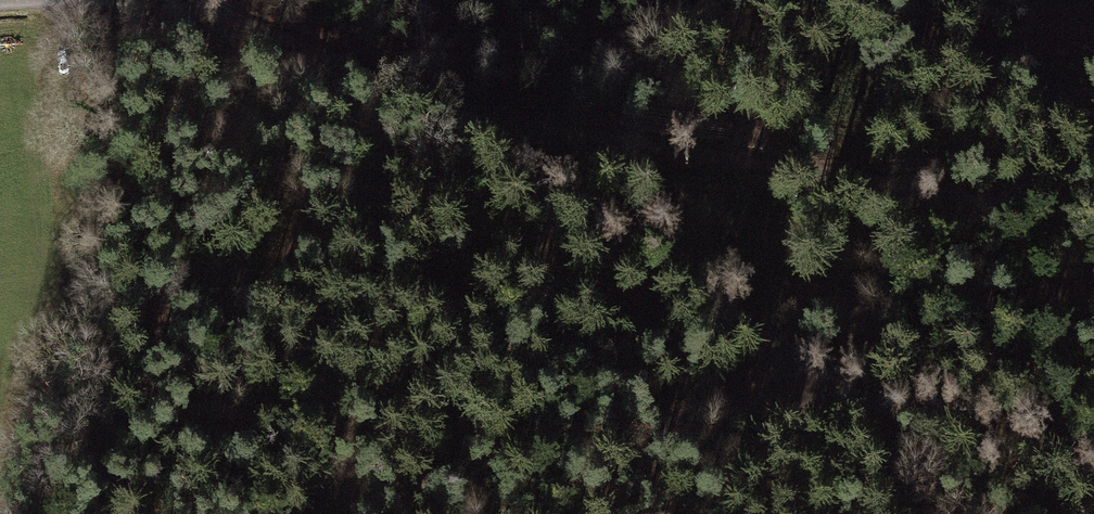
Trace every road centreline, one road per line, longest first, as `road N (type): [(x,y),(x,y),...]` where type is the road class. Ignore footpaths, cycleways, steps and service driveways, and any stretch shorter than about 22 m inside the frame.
road 1 (track): [(172,0),(216,7),(411,94),(659,255),(811,380),(1093,476)]
road 2 (track): [(1093,217),(470,131)]
road 3 (track): [(60,7),(92,254),(76,334),(1,513)]
road 4 (track): [(332,513),(454,472),(767,408),(811,380)]

